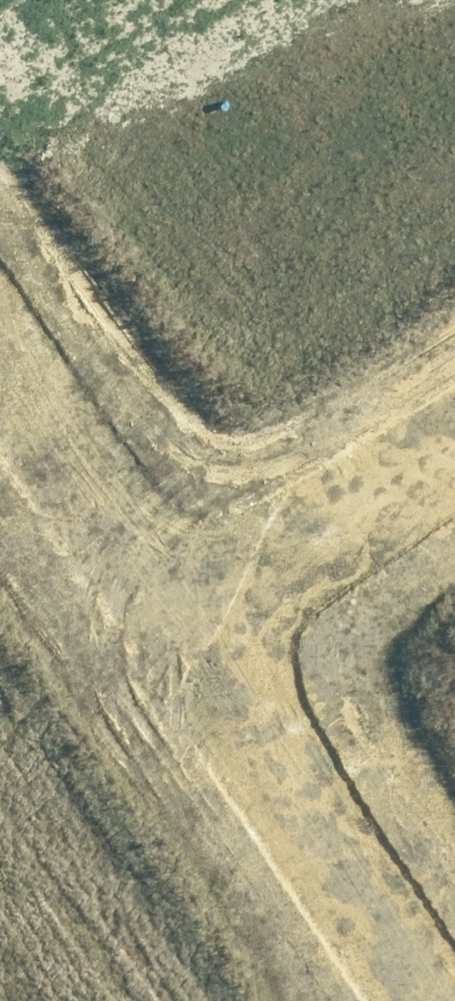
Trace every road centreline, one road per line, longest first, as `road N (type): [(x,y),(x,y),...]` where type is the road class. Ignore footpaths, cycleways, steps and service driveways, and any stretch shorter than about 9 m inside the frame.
road 1 (residential): [(441,1000),(194,611)]
road 2 (residential): [(194,611),(0,327)]
road 3 (residential): [(194,611),(454,438)]

